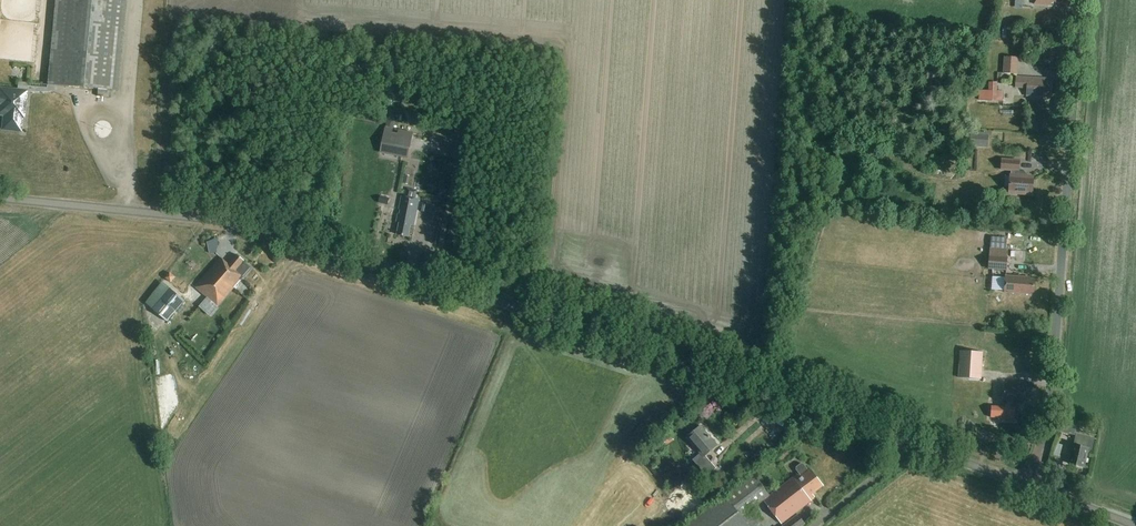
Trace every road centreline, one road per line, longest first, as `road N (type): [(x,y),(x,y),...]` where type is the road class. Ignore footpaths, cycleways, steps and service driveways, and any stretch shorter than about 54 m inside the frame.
road 1 (unclassified): [(1033,488),(318,243),(229,223),(0,200)]
road 2 (unclassified): [(1033,488),(1050,407),(1080,0)]

